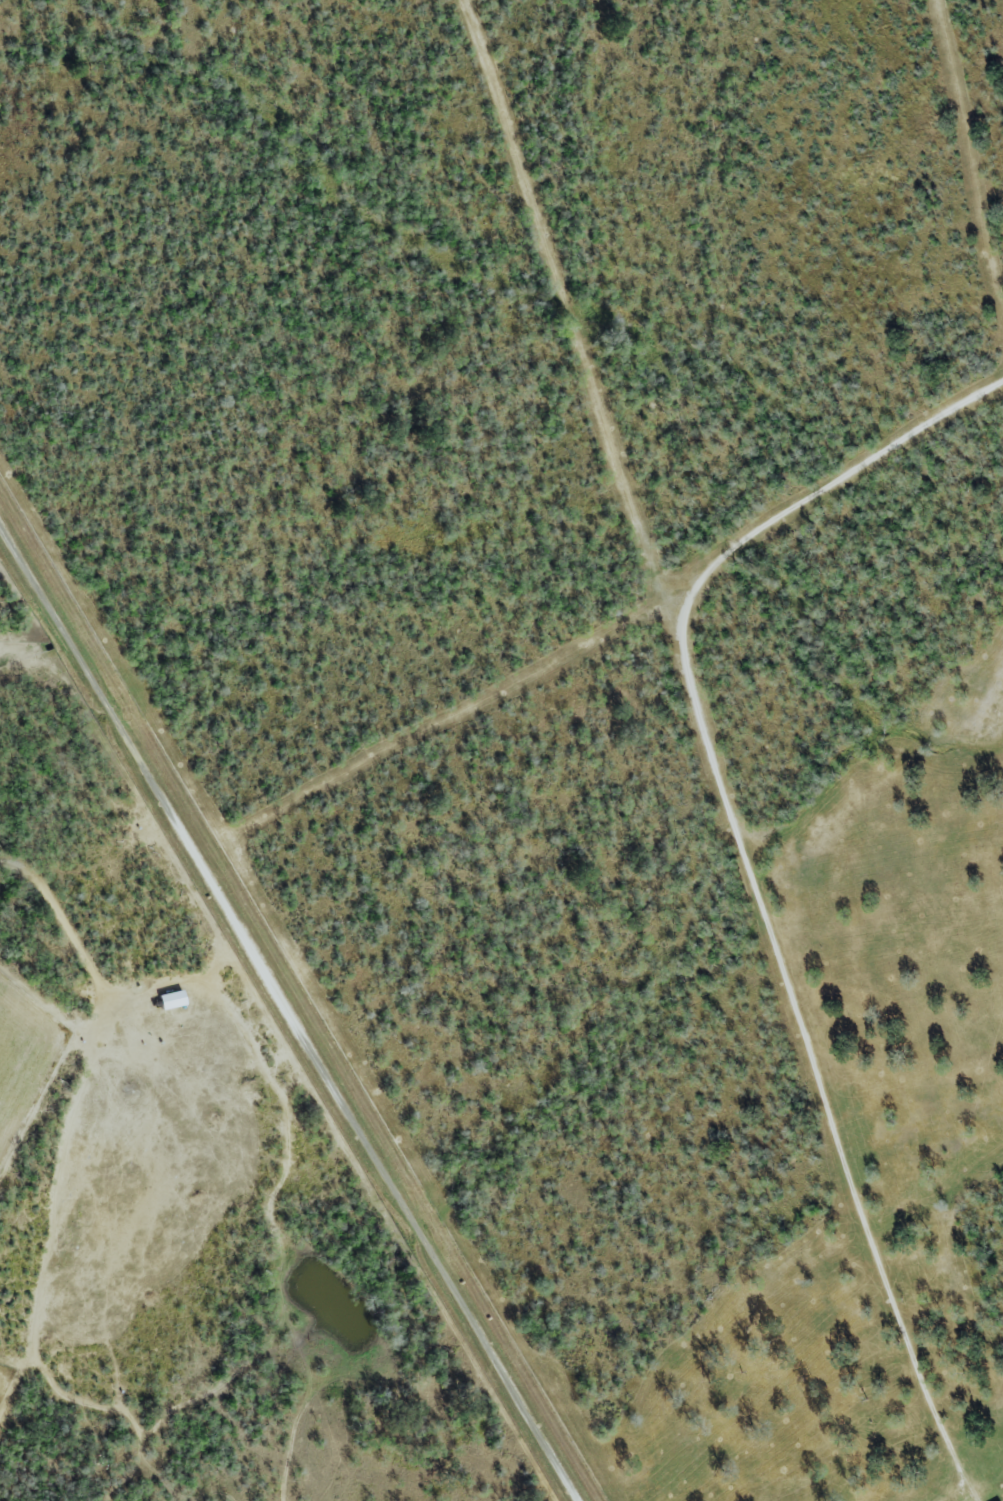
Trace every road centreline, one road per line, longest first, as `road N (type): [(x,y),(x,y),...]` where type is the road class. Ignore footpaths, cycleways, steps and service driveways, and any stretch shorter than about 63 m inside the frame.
road 1 (residential): [(579,1500),(507,1373),(406,1243),(261,952),(0,529)]

